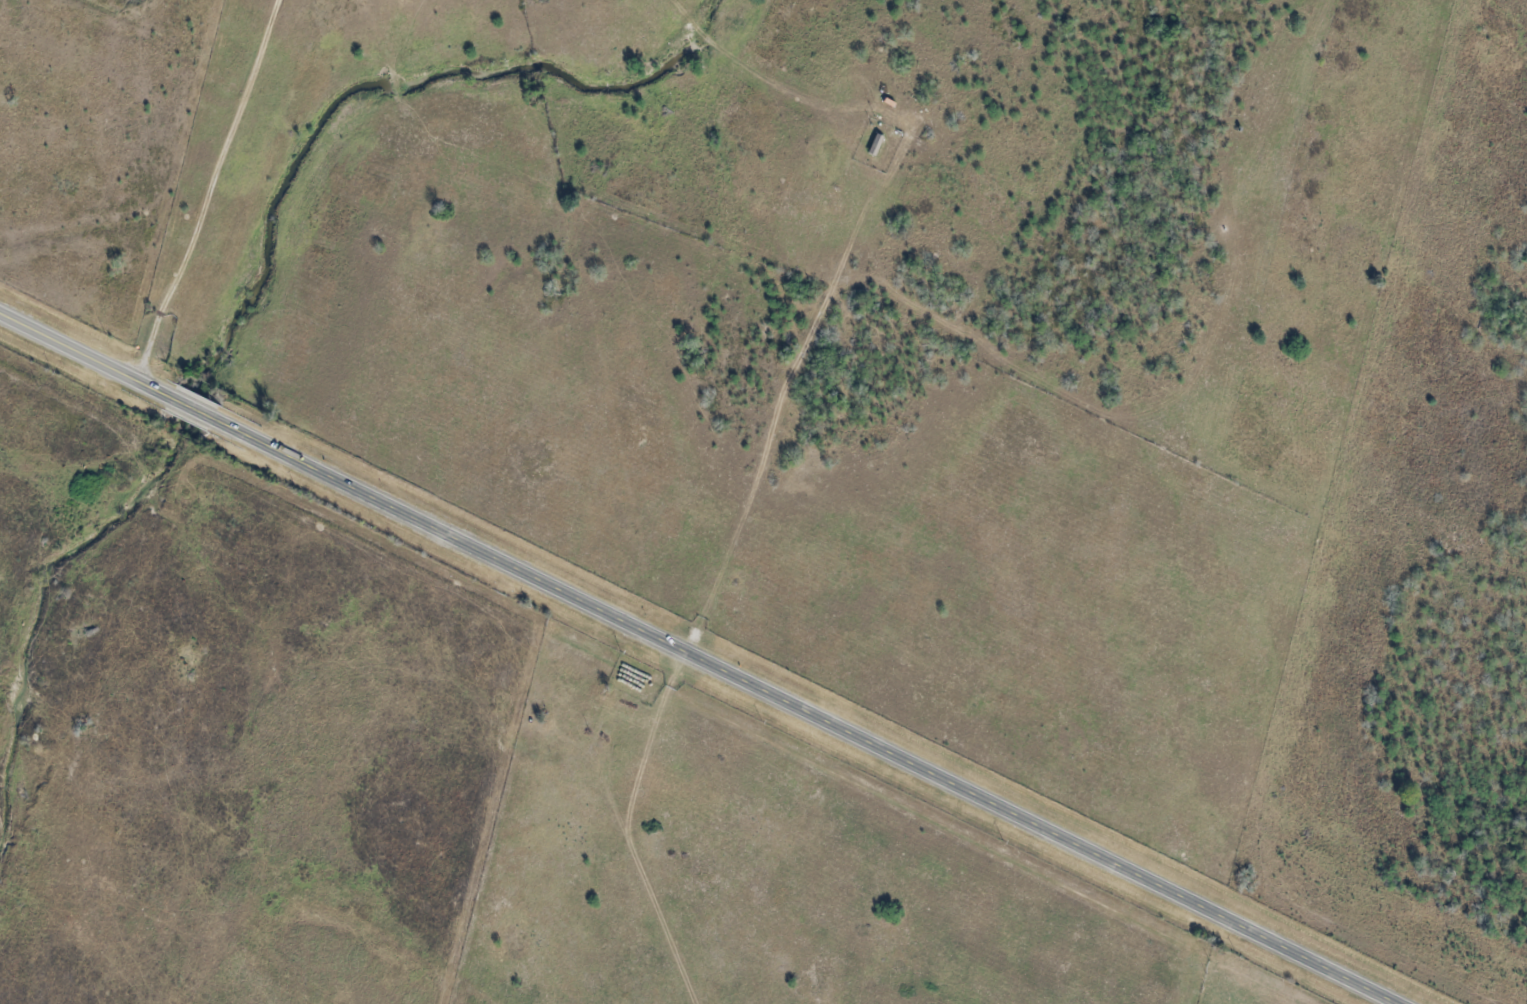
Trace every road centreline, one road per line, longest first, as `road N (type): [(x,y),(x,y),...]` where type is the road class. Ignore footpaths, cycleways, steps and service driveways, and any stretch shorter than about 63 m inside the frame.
road 1 (primary): [(1410,1003),(0,308)]

